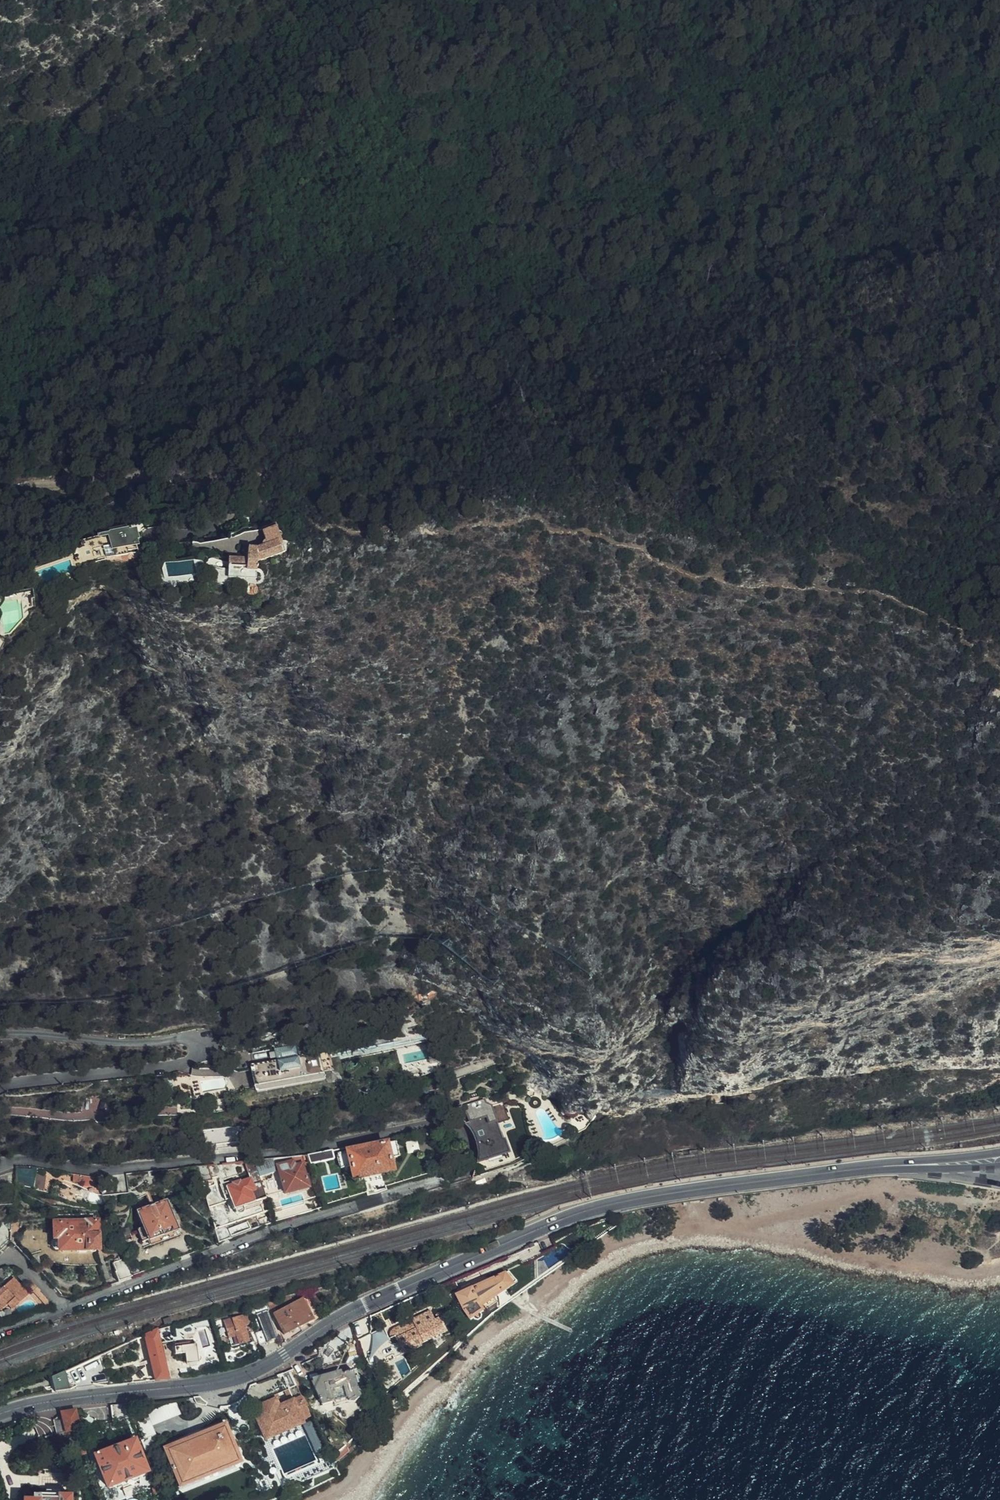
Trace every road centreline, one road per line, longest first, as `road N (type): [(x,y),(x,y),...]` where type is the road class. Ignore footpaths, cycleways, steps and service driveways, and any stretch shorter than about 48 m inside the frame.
road 1 (residential): [(0,1163),(133,1168),(423,1122),(453,1123),(467,1156),(439,1183),(267,1231),(0,1331)]
road 2 (secondary): [(0,1413),(242,1376),(351,1311),(586,1213),(909,1165)]
road 3 (residential): [(0,1036),(135,1043),(182,1037),(197,1039),(203,1052),(193,1065),(0,1088)]

